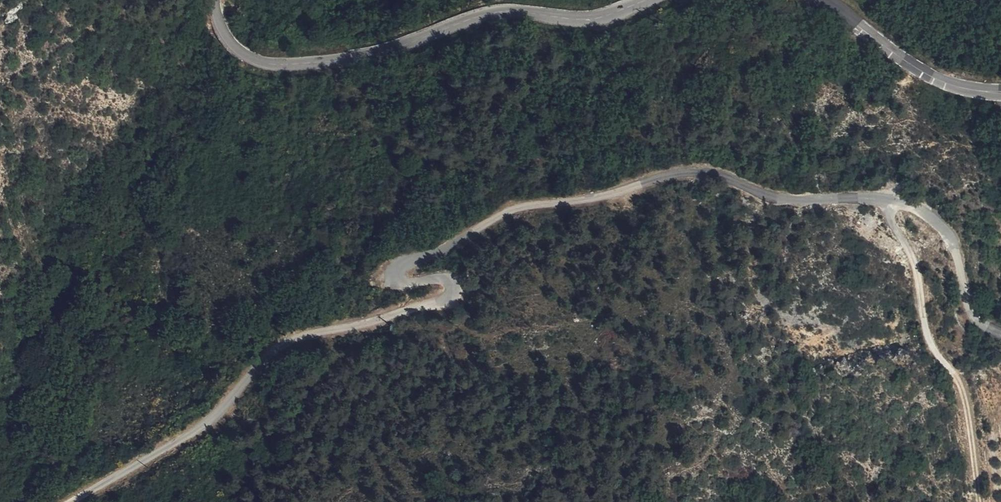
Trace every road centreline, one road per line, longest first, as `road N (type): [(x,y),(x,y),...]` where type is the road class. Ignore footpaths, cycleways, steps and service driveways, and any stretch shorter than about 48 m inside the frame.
road 1 (track): [(1000,335),(985,331),(967,307),(947,234),(917,210),(759,194),(725,177),(687,174),(506,215),(434,257),(400,266),(401,284),(445,279),(457,294),(297,338),(213,417),(69,501)]
road 2 (secondary): [(650,0),(598,19),(483,16),(366,57),(279,65),(235,46),(216,0)]
road 3 (track): [(888,204),(915,267),(919,310),(967,401),(979,501)]
road 4 (secondary): [(1000,93),(957,87),(909,65),(822,0)]

